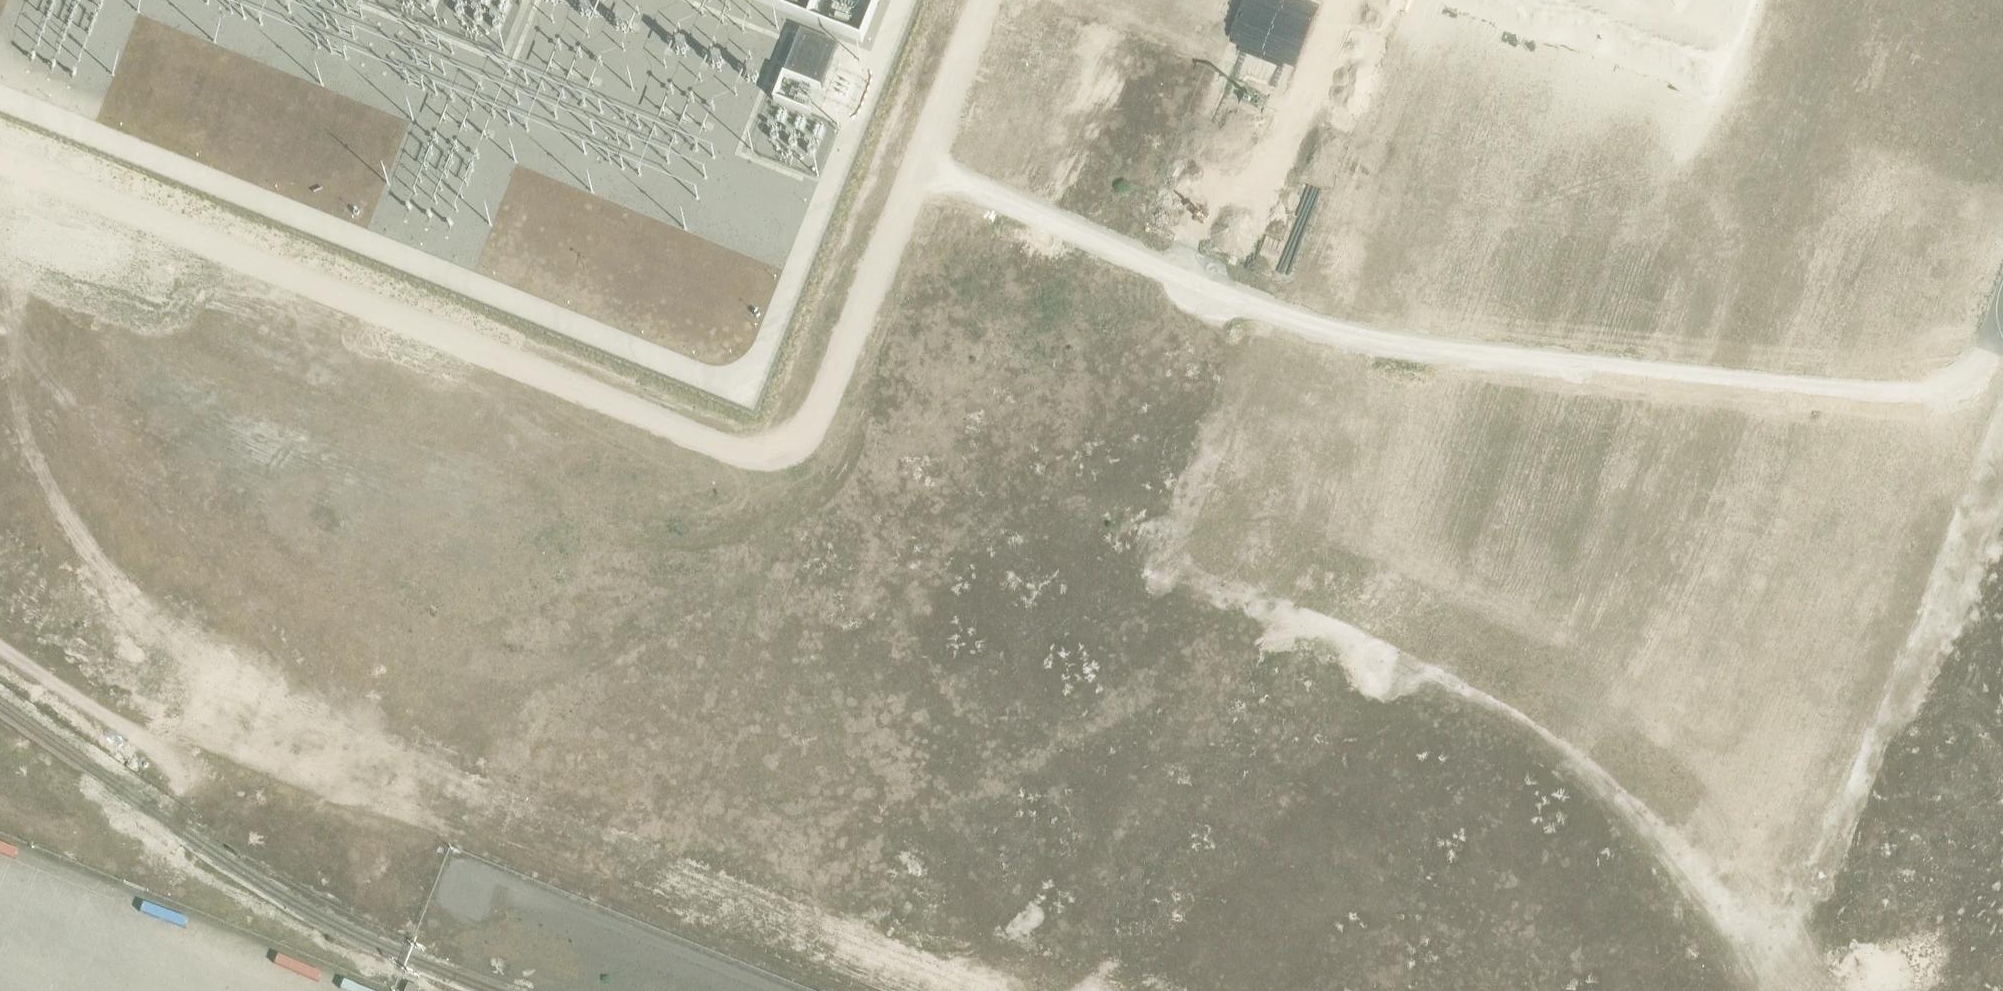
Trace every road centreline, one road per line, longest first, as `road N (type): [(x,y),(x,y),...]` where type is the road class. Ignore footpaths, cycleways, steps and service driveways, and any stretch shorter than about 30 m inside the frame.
road 1 (track): [(983,0),(815,415),(777,449),(717,446),(0,160)]
road 2 (track): [(918,169),(1356,344),(1910,400),(1952,391),(2002,339)]
road 3 (track): [(96,990),(174,800),(175,775),(128,731),(0,652)]
road 4 (track): [(1170,269),(1214,211),(1275,171),(1345,0)]

